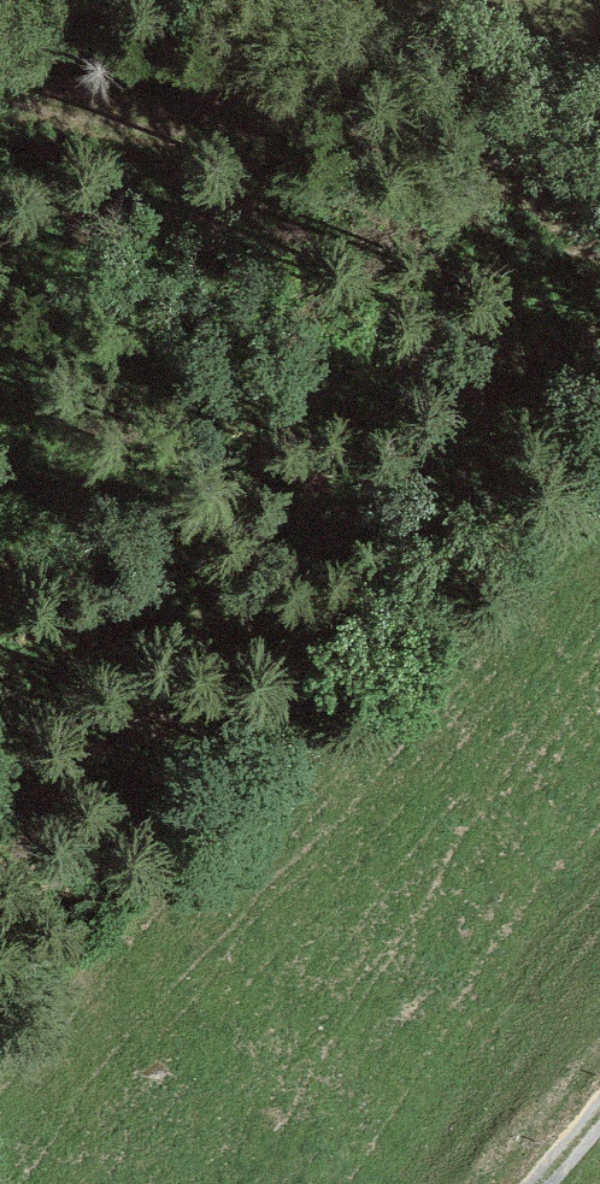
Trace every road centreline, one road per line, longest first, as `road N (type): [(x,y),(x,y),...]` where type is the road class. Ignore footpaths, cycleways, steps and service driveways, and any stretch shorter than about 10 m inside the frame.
road 1 (track): [(599,294),(0,853)]
road 2 (track): [(6,0),(599,168)]

